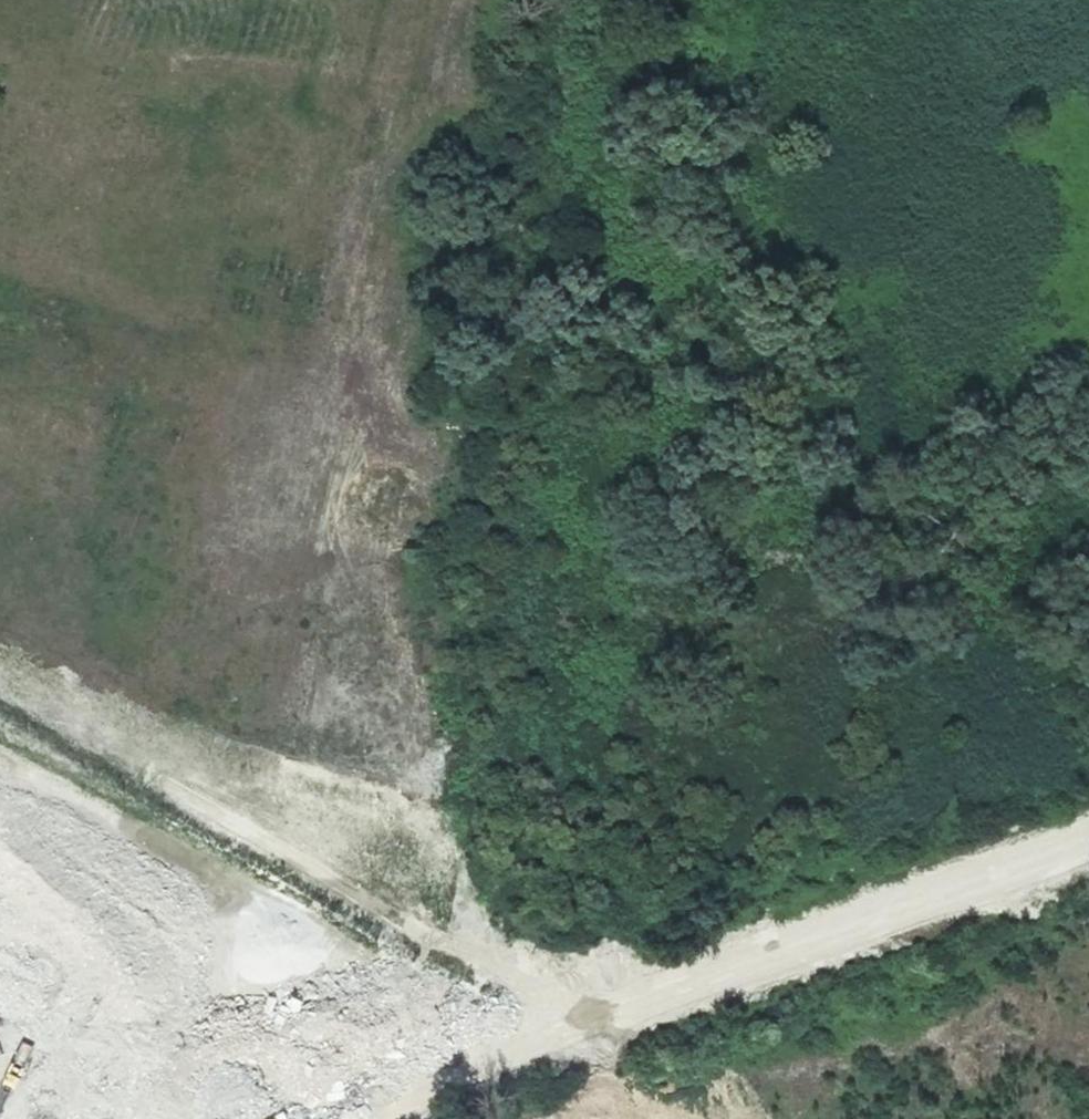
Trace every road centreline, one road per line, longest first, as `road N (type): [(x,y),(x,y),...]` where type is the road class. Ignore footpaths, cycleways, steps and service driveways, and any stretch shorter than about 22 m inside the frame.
road 1 (track): [(1088,825),(609,1005),(445,1045)]
road 2 (track): [(460,0),(437,96),(359,196)]

